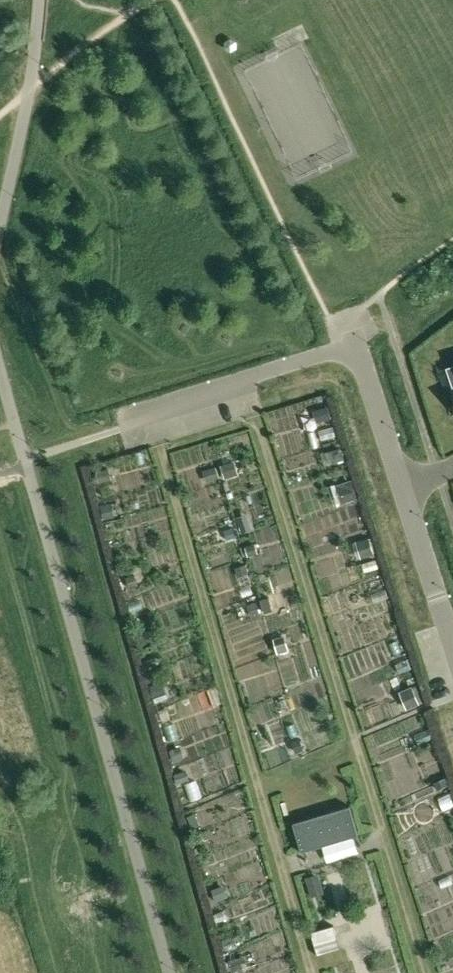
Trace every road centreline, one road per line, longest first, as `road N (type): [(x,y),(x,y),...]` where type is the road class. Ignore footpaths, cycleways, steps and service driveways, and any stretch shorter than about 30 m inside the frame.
road 1 (track): [(434,972),(244,382)]
road 2 (track): [(151,412),(313,972)]
road 3 (residential): [(358,346),(118,430)]
road 4 (residential): [(452,644),(403,490)]
road 5 (residential): [(403,490),(358,346)]

